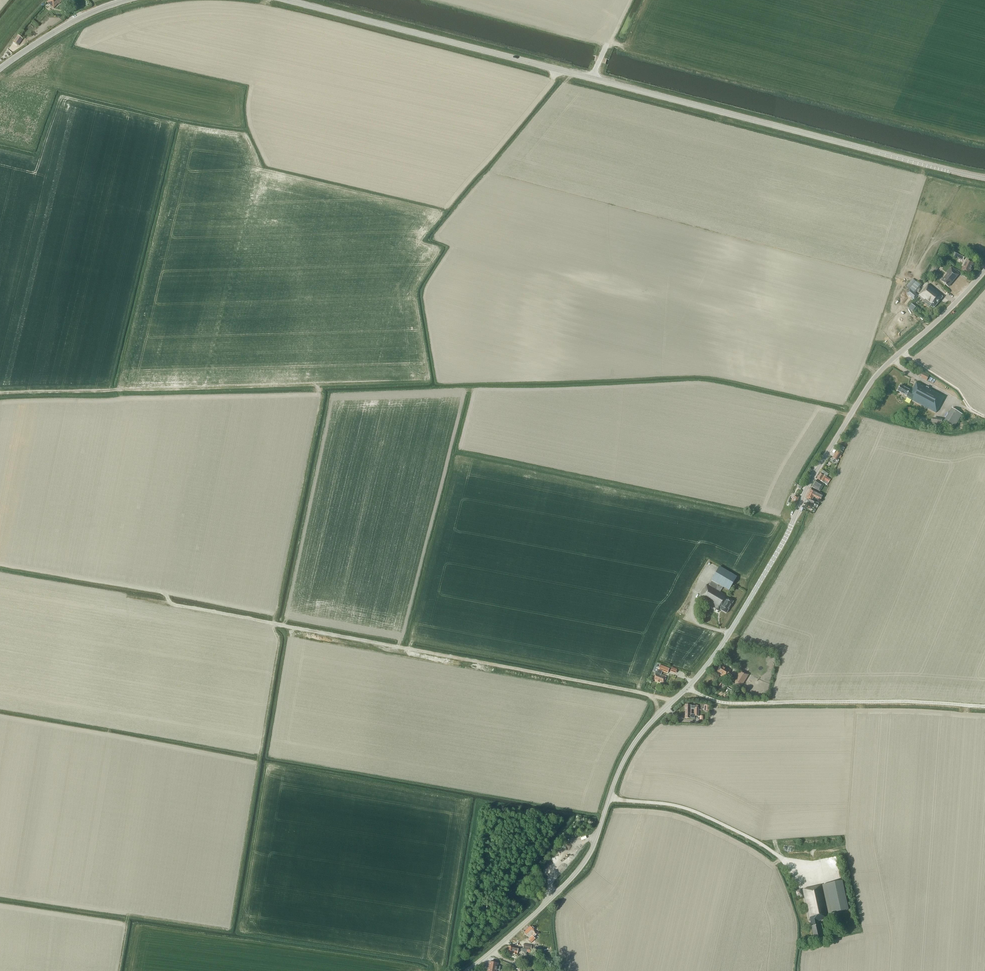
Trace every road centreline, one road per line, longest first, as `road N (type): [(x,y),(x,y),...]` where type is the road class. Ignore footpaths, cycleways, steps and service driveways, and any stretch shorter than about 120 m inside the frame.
road 1 (tertiary): [(467,970),(580,868),(625,758),(716,654),(871,383),(984,270)]
road 2 (secondary): [(984,178),(291,0)]
road 3 (track): [(673,702),(0,565)]
road 4 (track): [(687,688),(721,702),(984,707)]
road 5 (secondary): [(0,69),(78,18),(126,0)]
road 6 (track): [(257,766),(275,626)]

